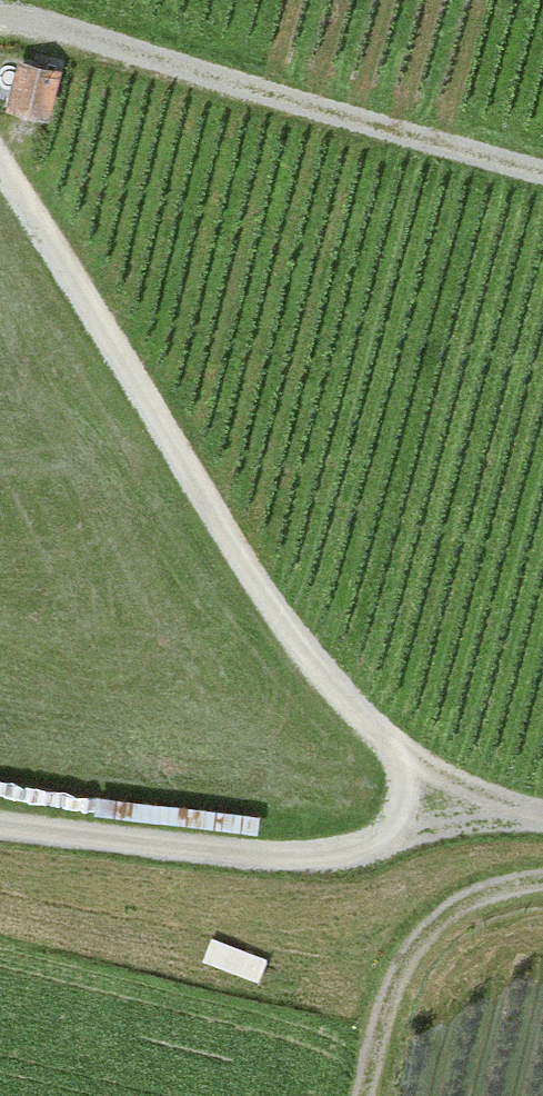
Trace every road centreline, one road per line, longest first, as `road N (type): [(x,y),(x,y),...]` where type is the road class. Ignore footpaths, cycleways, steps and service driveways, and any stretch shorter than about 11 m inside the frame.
road 1 (track): [(373,846),(406,810),(403,761),(330,682),(0,149)]
road 2 (track): [(0,34),(22,31),(542,175)]
road 3 (track): [(0,824),(259,856),(331,854),(461,825),(542,825)]
road 4 (track): [(542,892),(488,904),(414,966),(374,1095)]
road 5 (track): [(542,817),(403,761)]

